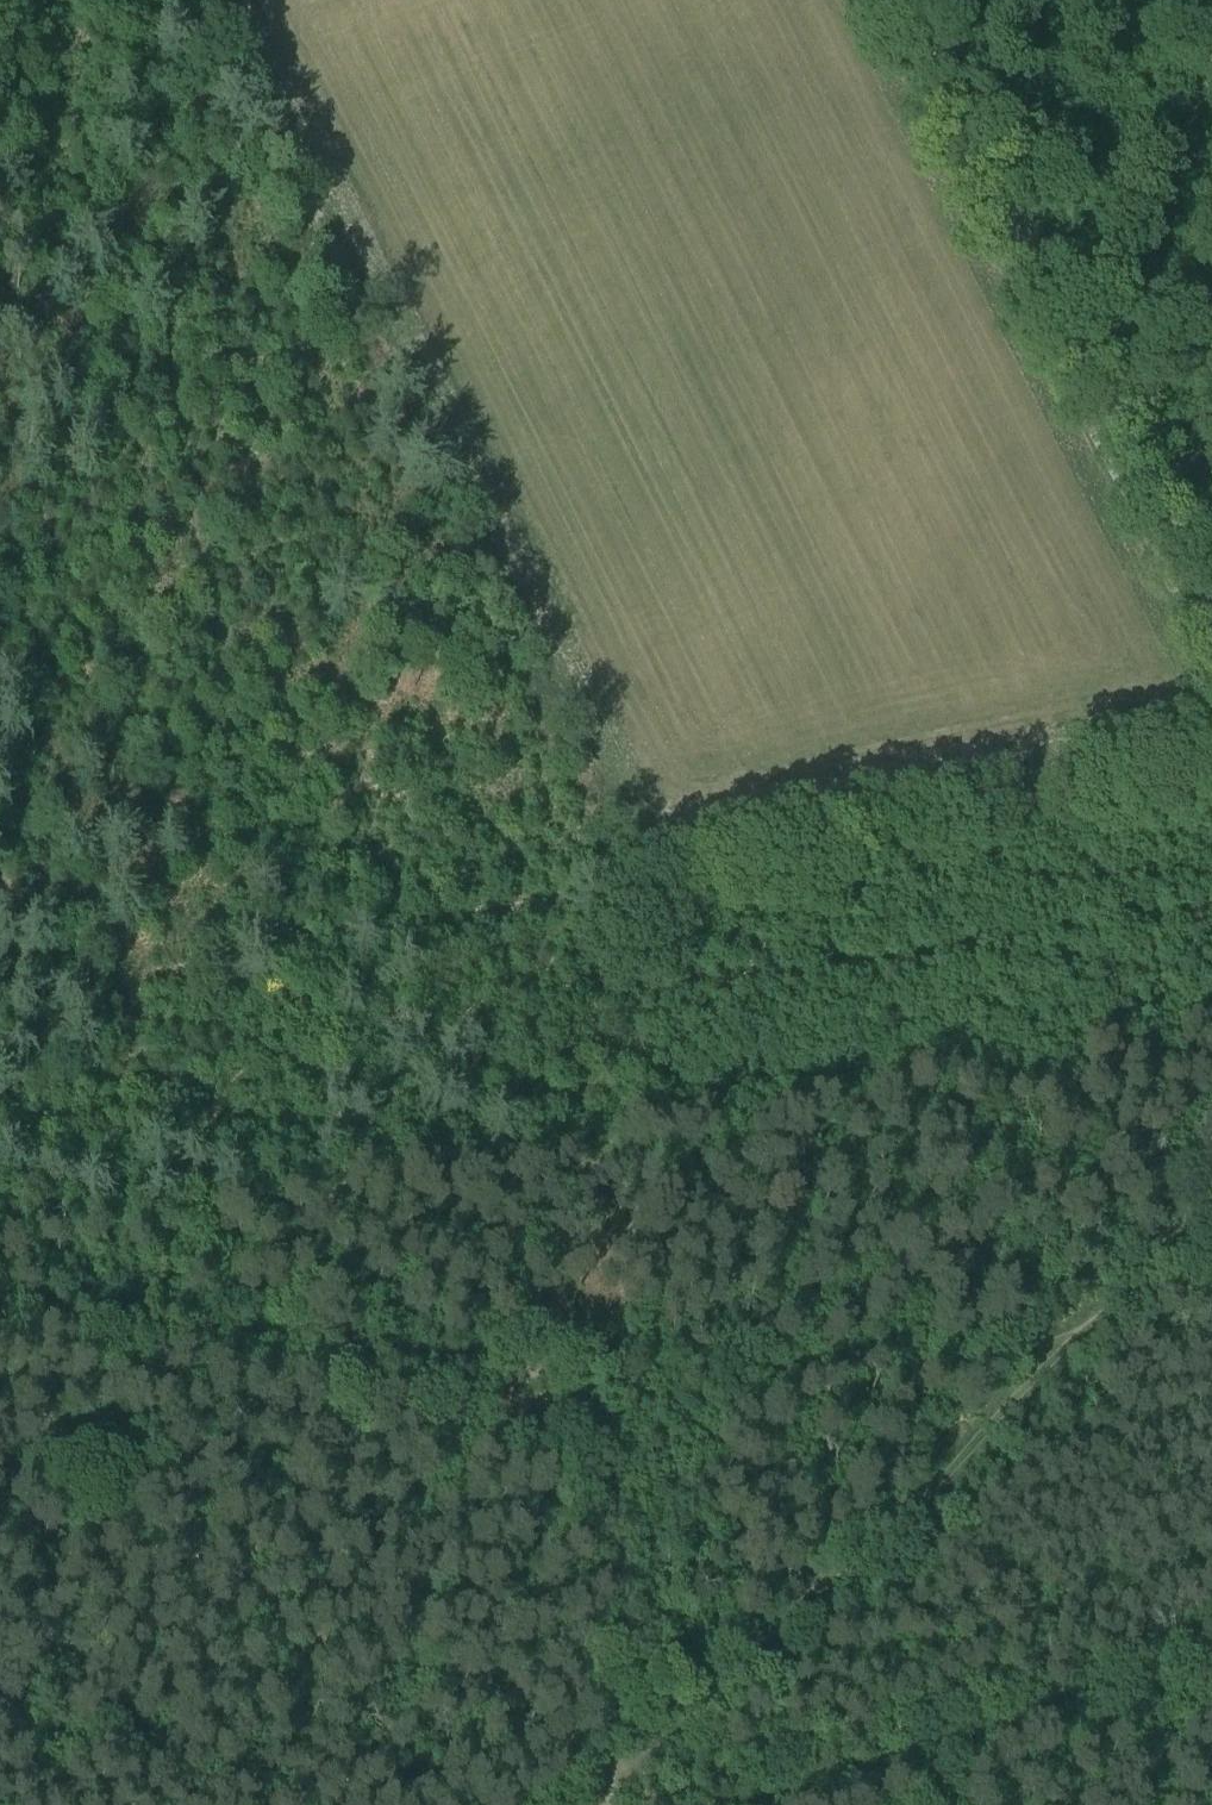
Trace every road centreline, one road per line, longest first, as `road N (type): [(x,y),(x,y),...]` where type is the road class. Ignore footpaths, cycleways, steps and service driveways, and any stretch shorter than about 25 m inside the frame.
road 1 (track): [(614,1799),(1211,1210)]
road 2 (track): [(1211,608),(901,0)]
road 3 (track): [(631,891),(1211,750)]
road 4 (track): [(739,1804),(1211,1676)]

